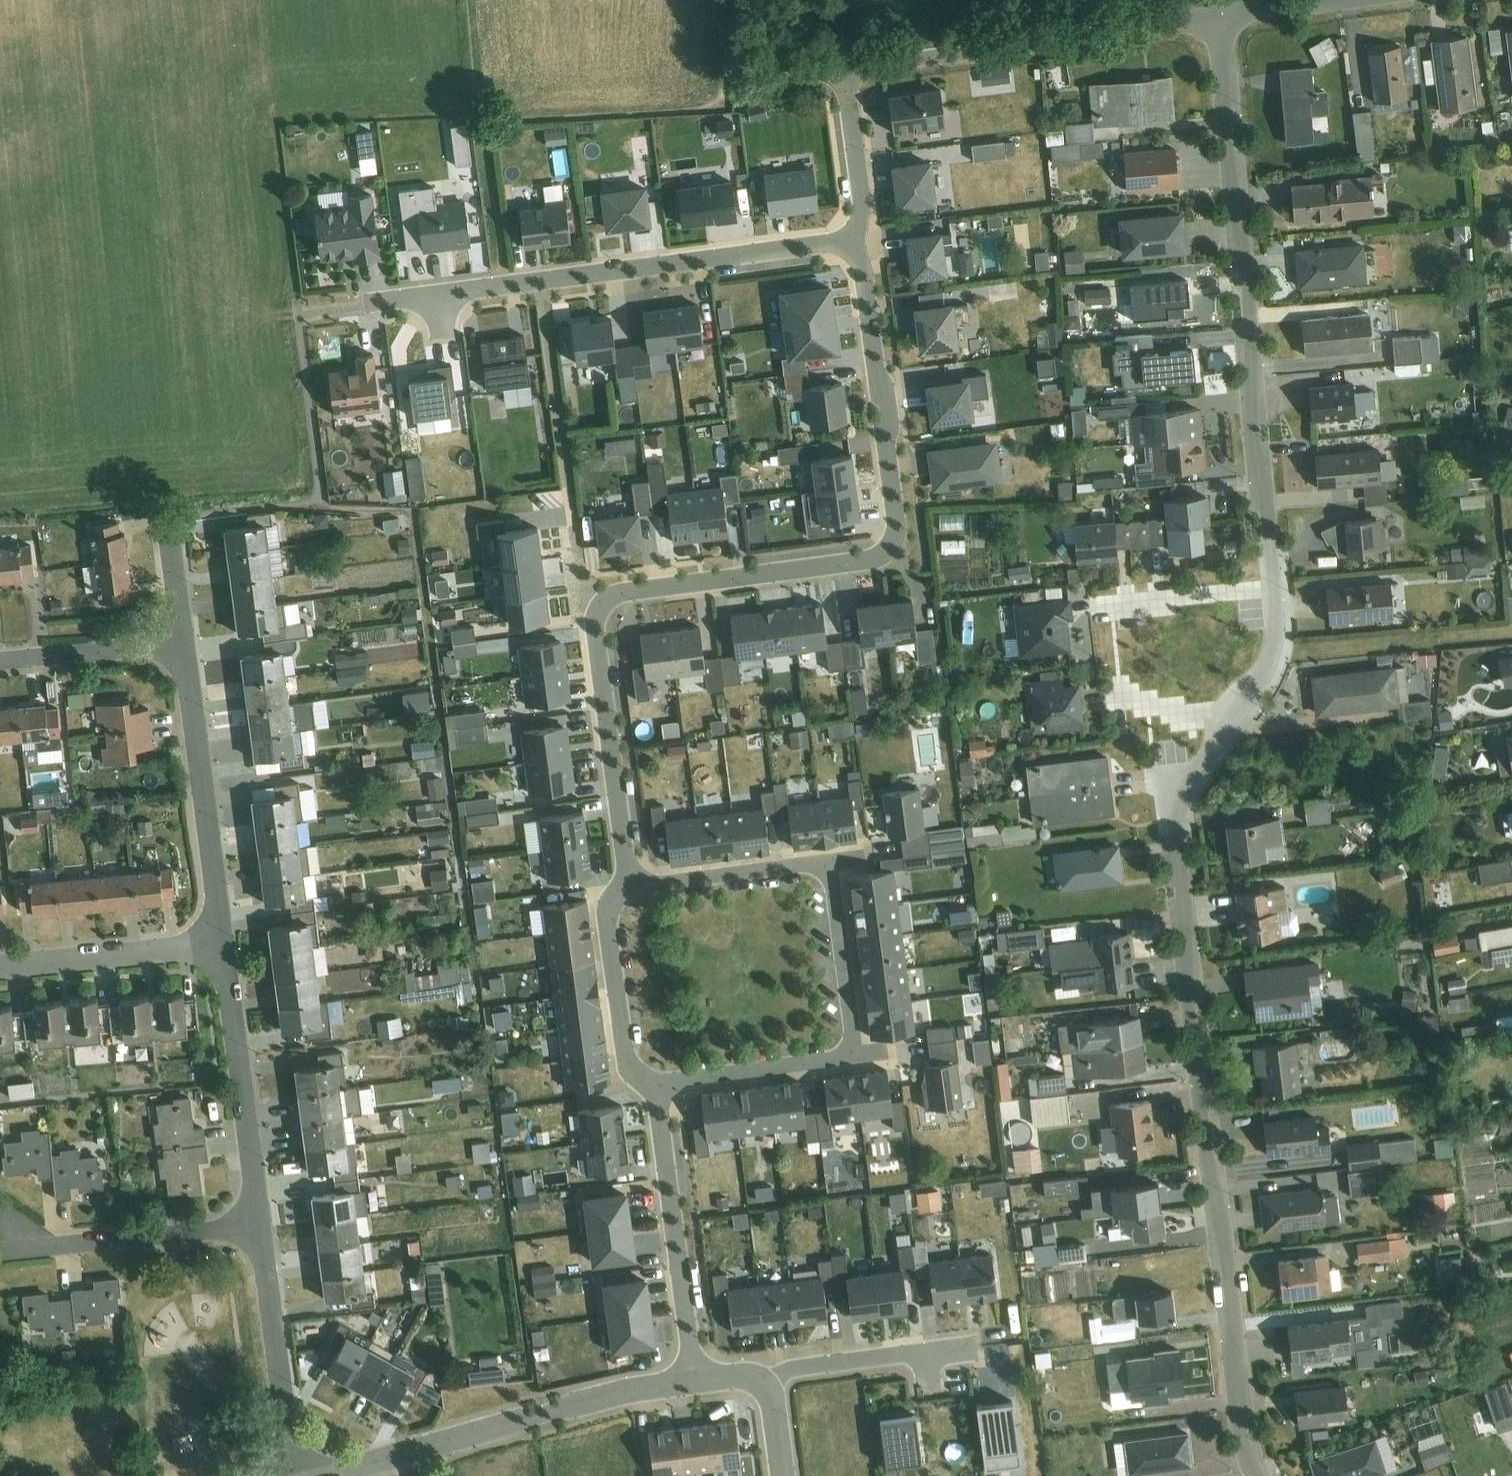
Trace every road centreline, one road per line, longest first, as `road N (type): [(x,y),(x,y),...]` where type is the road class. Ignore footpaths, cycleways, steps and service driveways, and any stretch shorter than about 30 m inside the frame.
road 1 (residential): [(631,886),(595,626),(601,606),(618,593),(875,559),(895,538),(890,417),(851,242)]
road 2 (residential): [(1255,1475),(1169,795)]
road 3 (residential): [(656,1084),(836,1059),(850,1048),(834,884),(806,866),(631,886)]
road 4 (residential): [(1271,584),(1219,19)]
road 5 (residential): [(851,242),(437,296)]
road 6 (residential): [(693,1379),(615,1392),(318,1475)]
road 7 (residential): [(843,69),(1219,19)]
road 8 (residential): [(437,296),(299,315),(320,502)]
road 9 (residential): [(1271,584),(1146,599),(1169,795)]
road 10 (residential): [(182,644),(221,947)]
road 11 (residential): [(693,1379),(656,1084)]
road 12 (residential): [(221,947),(260,1227)]
road 13 (residential): [(260,1227),(295,1475)]
road 14 (residential): [(1169,795),(1269,664),(1271,584)]
road 15 (residential): [(260,1227),(32,1248)]
road 16 (residential): [(221,947),(0,968)]
road 17 (residential): [(656,1084),(637,1075),(628,1059),(610,924),(616,901),(631,886)]
road 18 (residential): [(182,644),(0,661)]
road 19 (residential): [(843,69),(863,202),(851,242)]
road 20 (residential): [(924,1356),(801,1367),(764,1385)]
road 21 (residential): [(1219,19),(1362,0)]
road 22 (track): [(489,123),(476,0)]
road 23 (residential): [(168,522),(182,644)]

